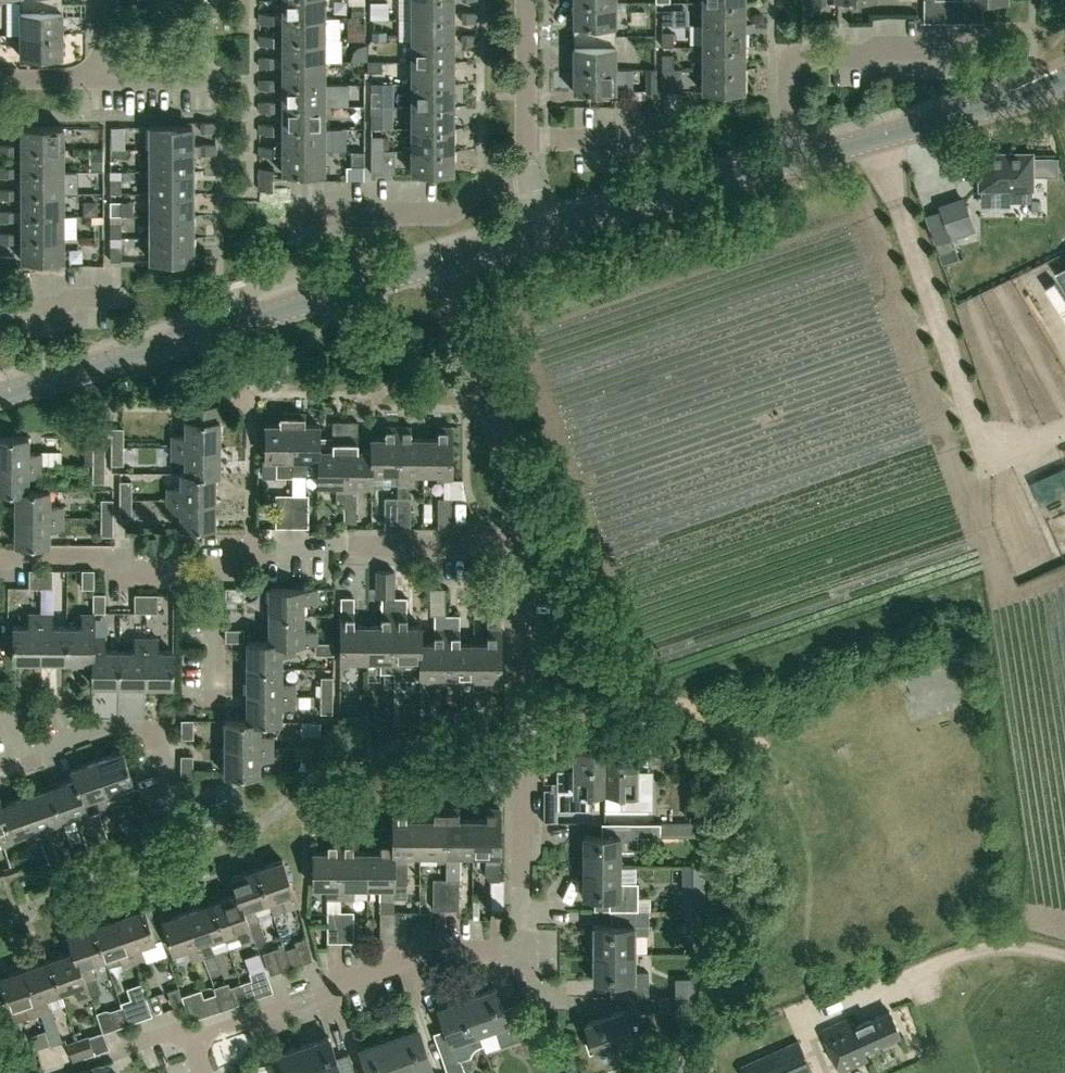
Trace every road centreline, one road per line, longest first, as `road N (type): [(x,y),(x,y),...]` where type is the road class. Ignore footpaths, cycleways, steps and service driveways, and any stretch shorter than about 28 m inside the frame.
road 1 (tertiary): [(0,397),(443,262)]
road 2 (residential): [(192,1040),(327,999),(342,980),(444,949),(531,949)]
road 3 (residential): [(522,552),(496,431),(443,262)]
road 4 (tertiary): [(804,159),(1064,82)]
road 5 (tertiary): [(543,232),(804,159)]
road 6 (residential): [(170,785),(156,734),(98,729),(15,753),(0,714)]
road 7 (residential): [(543,232),(527,144),(525,0)]
road 8 (residential): [(215,578),(157,575),(101,554),(0,553)]
road 9 (residential): [(0,79),(105,79),(105,0)]
road 10 (residential): [(524,727),(522,552)]
road 11 (residential): [(349,548),(522,552)]
road 12 (residential): [(529,875),(524,727)]
road 13 (residential): [(349,548),(255,551),(215,578)]
road 14 (residential): [(524,727),(645,720)]

